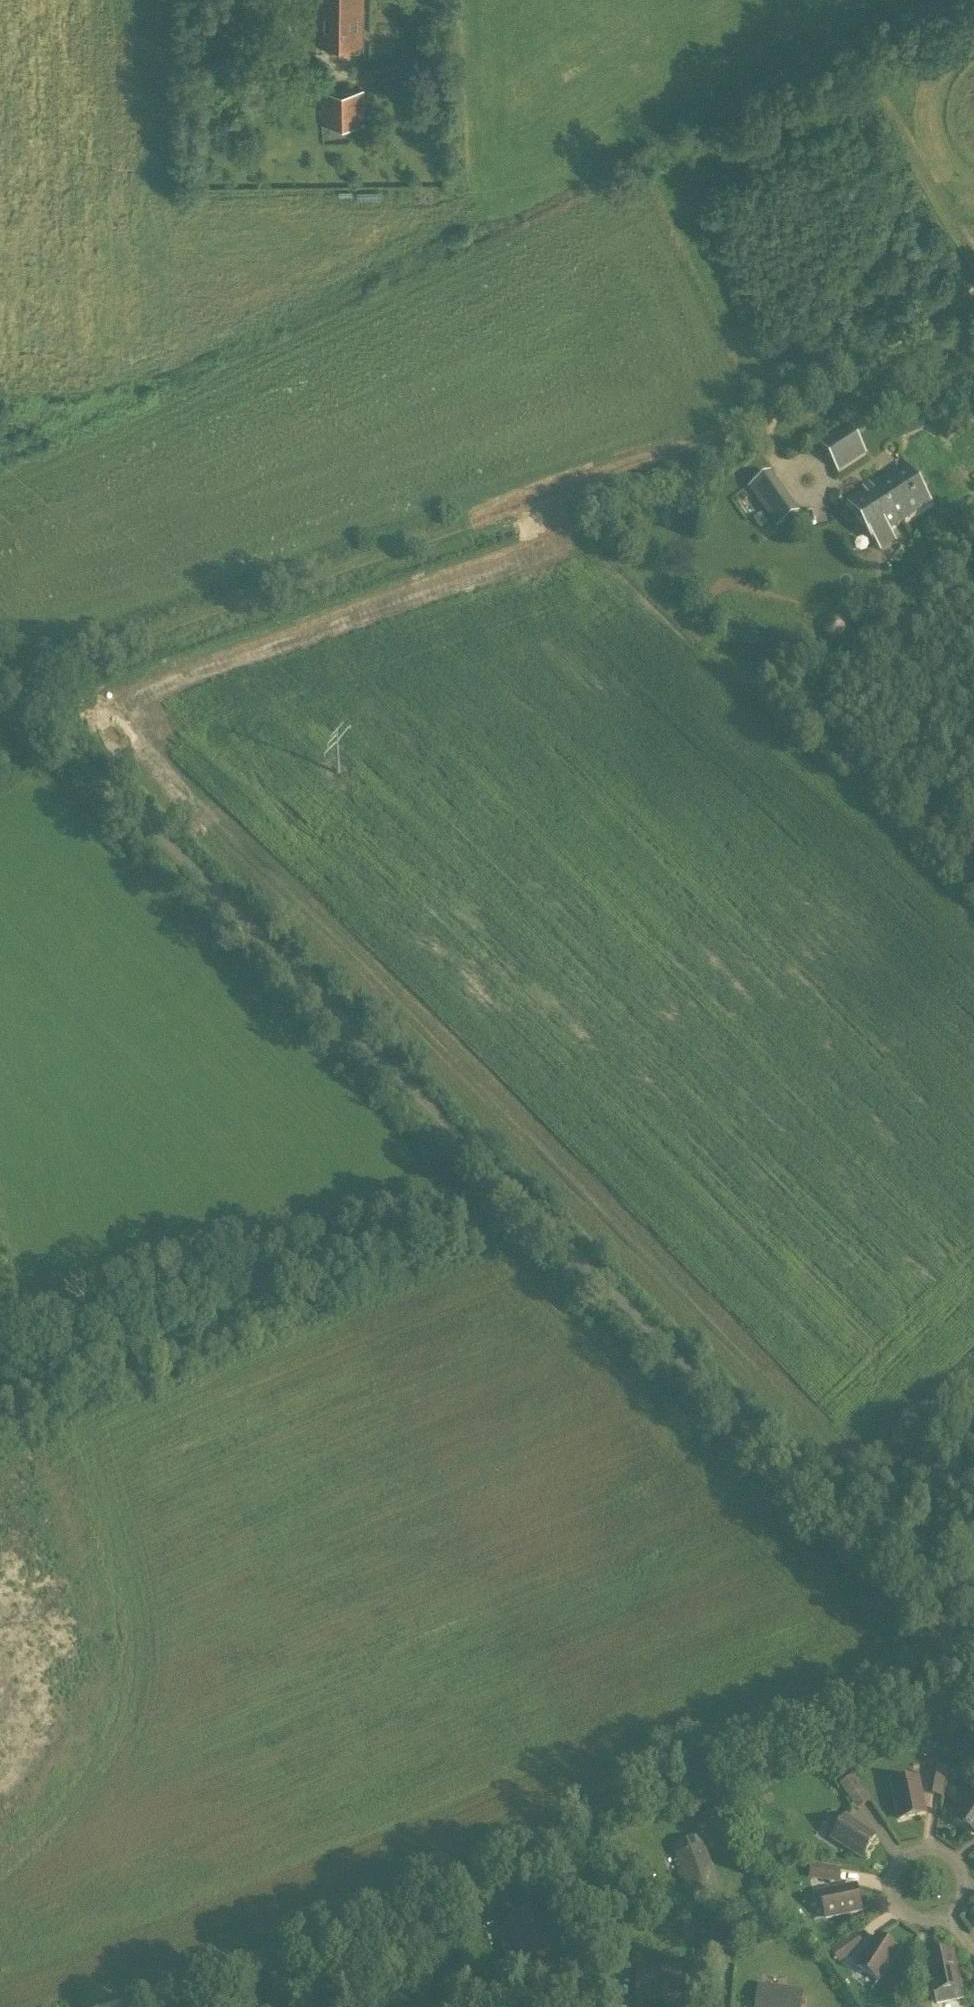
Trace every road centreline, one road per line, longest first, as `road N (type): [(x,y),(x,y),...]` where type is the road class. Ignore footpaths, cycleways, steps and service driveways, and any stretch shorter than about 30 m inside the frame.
road 1 (track): [(8,684),(803,411),(973,303)]
road 2 (track): [(121,2006),(224,1972),(448,2006)]
road 3 (track): [(959,1928),(921,1936),(887,1918),(877,1902),(875,1863),(899,1833),(917,1826),(955,1831),(973,1848)]

